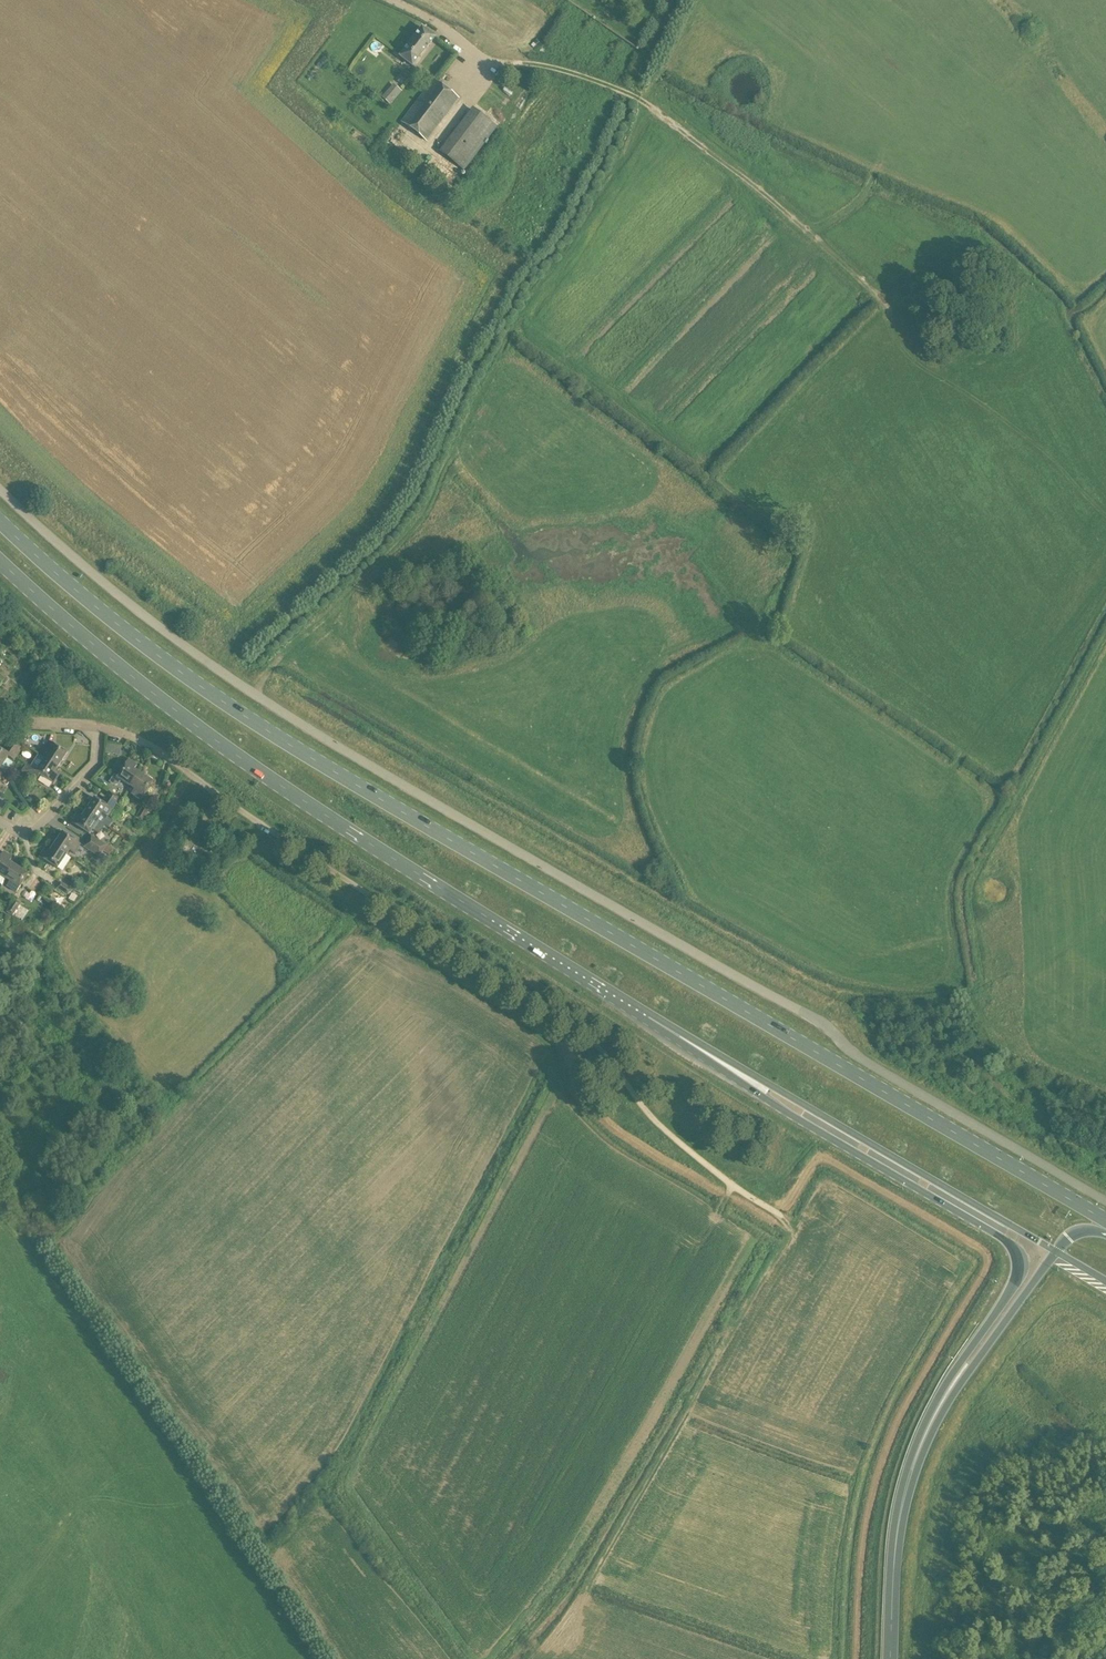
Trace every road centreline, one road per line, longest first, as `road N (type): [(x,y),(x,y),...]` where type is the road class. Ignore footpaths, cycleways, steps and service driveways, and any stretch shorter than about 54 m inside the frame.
road 1 (unclassified): [(1105,1202),(856,1055),(812,1016),(299,725),(147,617),(0,489)]
road 2 (primary): [(1105,1220),(271,733),(140,642),(0,521)]
road 3 (primary): [(0,561),(128,674),(293,794),(649,1018)]
road 4 (track): [(796,1228),(675,1142),(571,1027),(202,783)]
road 5 (track): [(469,60),(557,68),(636,96),(811,235),(883,304)]
road 6 (primary): [(649,1018),(812,1127),(1004,1239),(1020,1263),(1005,1300)]
road 7 (primary): [(649,1018),(1056,1251)]
road 8 (track): [(1105,519),(1027,463),(883,304)]
road 9 (motorway): [(1005,1300),(930,1413),(907,1470),(899,1524)]
road 10 (motorway): [(1016,1307),(939,1418),(899,1524)]
road 11 (residential): [(96,727),(95,765),(57,806),(26,830),(0,823)]
road 12 (motorway): [(899,1524),(890,1658)]
road 13 (unclassified): [(391,0),(457,39),(469,60),(464,87)]
road 14 (residential): [(202,783),(152,747),(96,727)]

